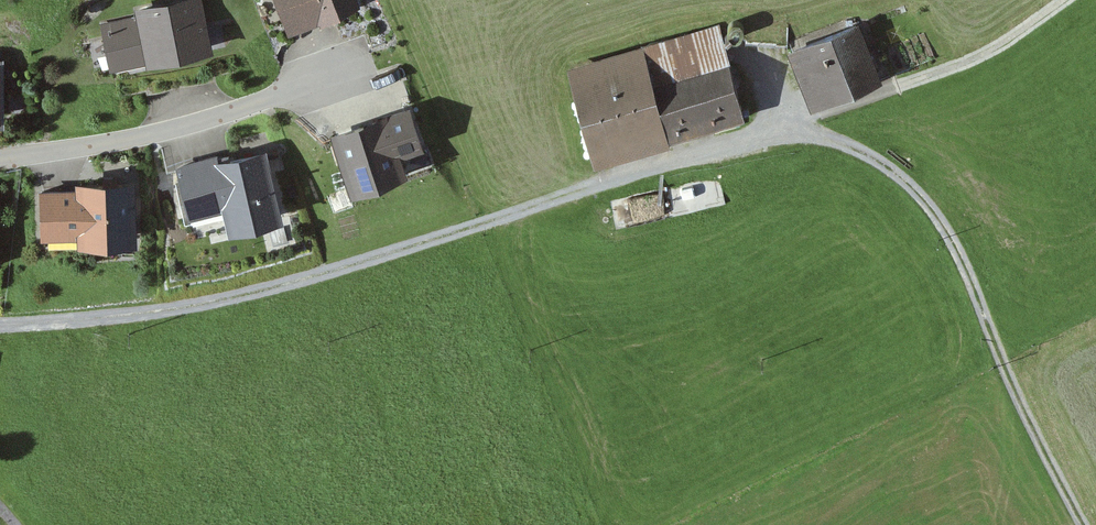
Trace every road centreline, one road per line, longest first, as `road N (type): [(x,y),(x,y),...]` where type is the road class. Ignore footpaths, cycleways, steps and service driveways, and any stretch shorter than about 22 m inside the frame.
road 1 (track): [(0,325),(178,312),(384,256),(796,123)]
road 2 (track): [(796,123),(871,157),(934,211),(963,258),(1032,436),(1082,524)]
road 3 (residential): [(367,70),(123,142),(0,163)]
road 4 (track): [(796,123),(992,53),(1066,0)]

